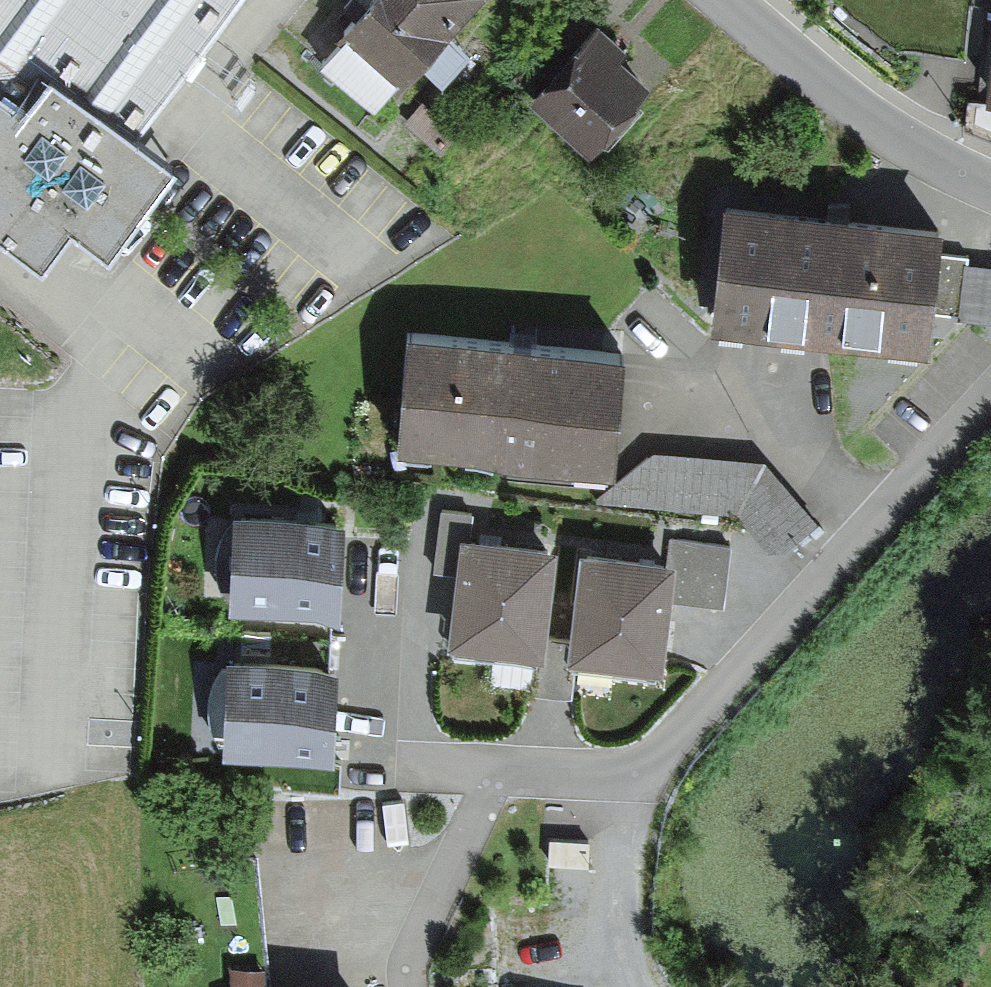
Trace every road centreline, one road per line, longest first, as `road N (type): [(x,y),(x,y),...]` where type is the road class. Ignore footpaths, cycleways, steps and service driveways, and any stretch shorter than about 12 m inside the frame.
road 1 (residential): [(733,0),(924,150),(990,183)]

